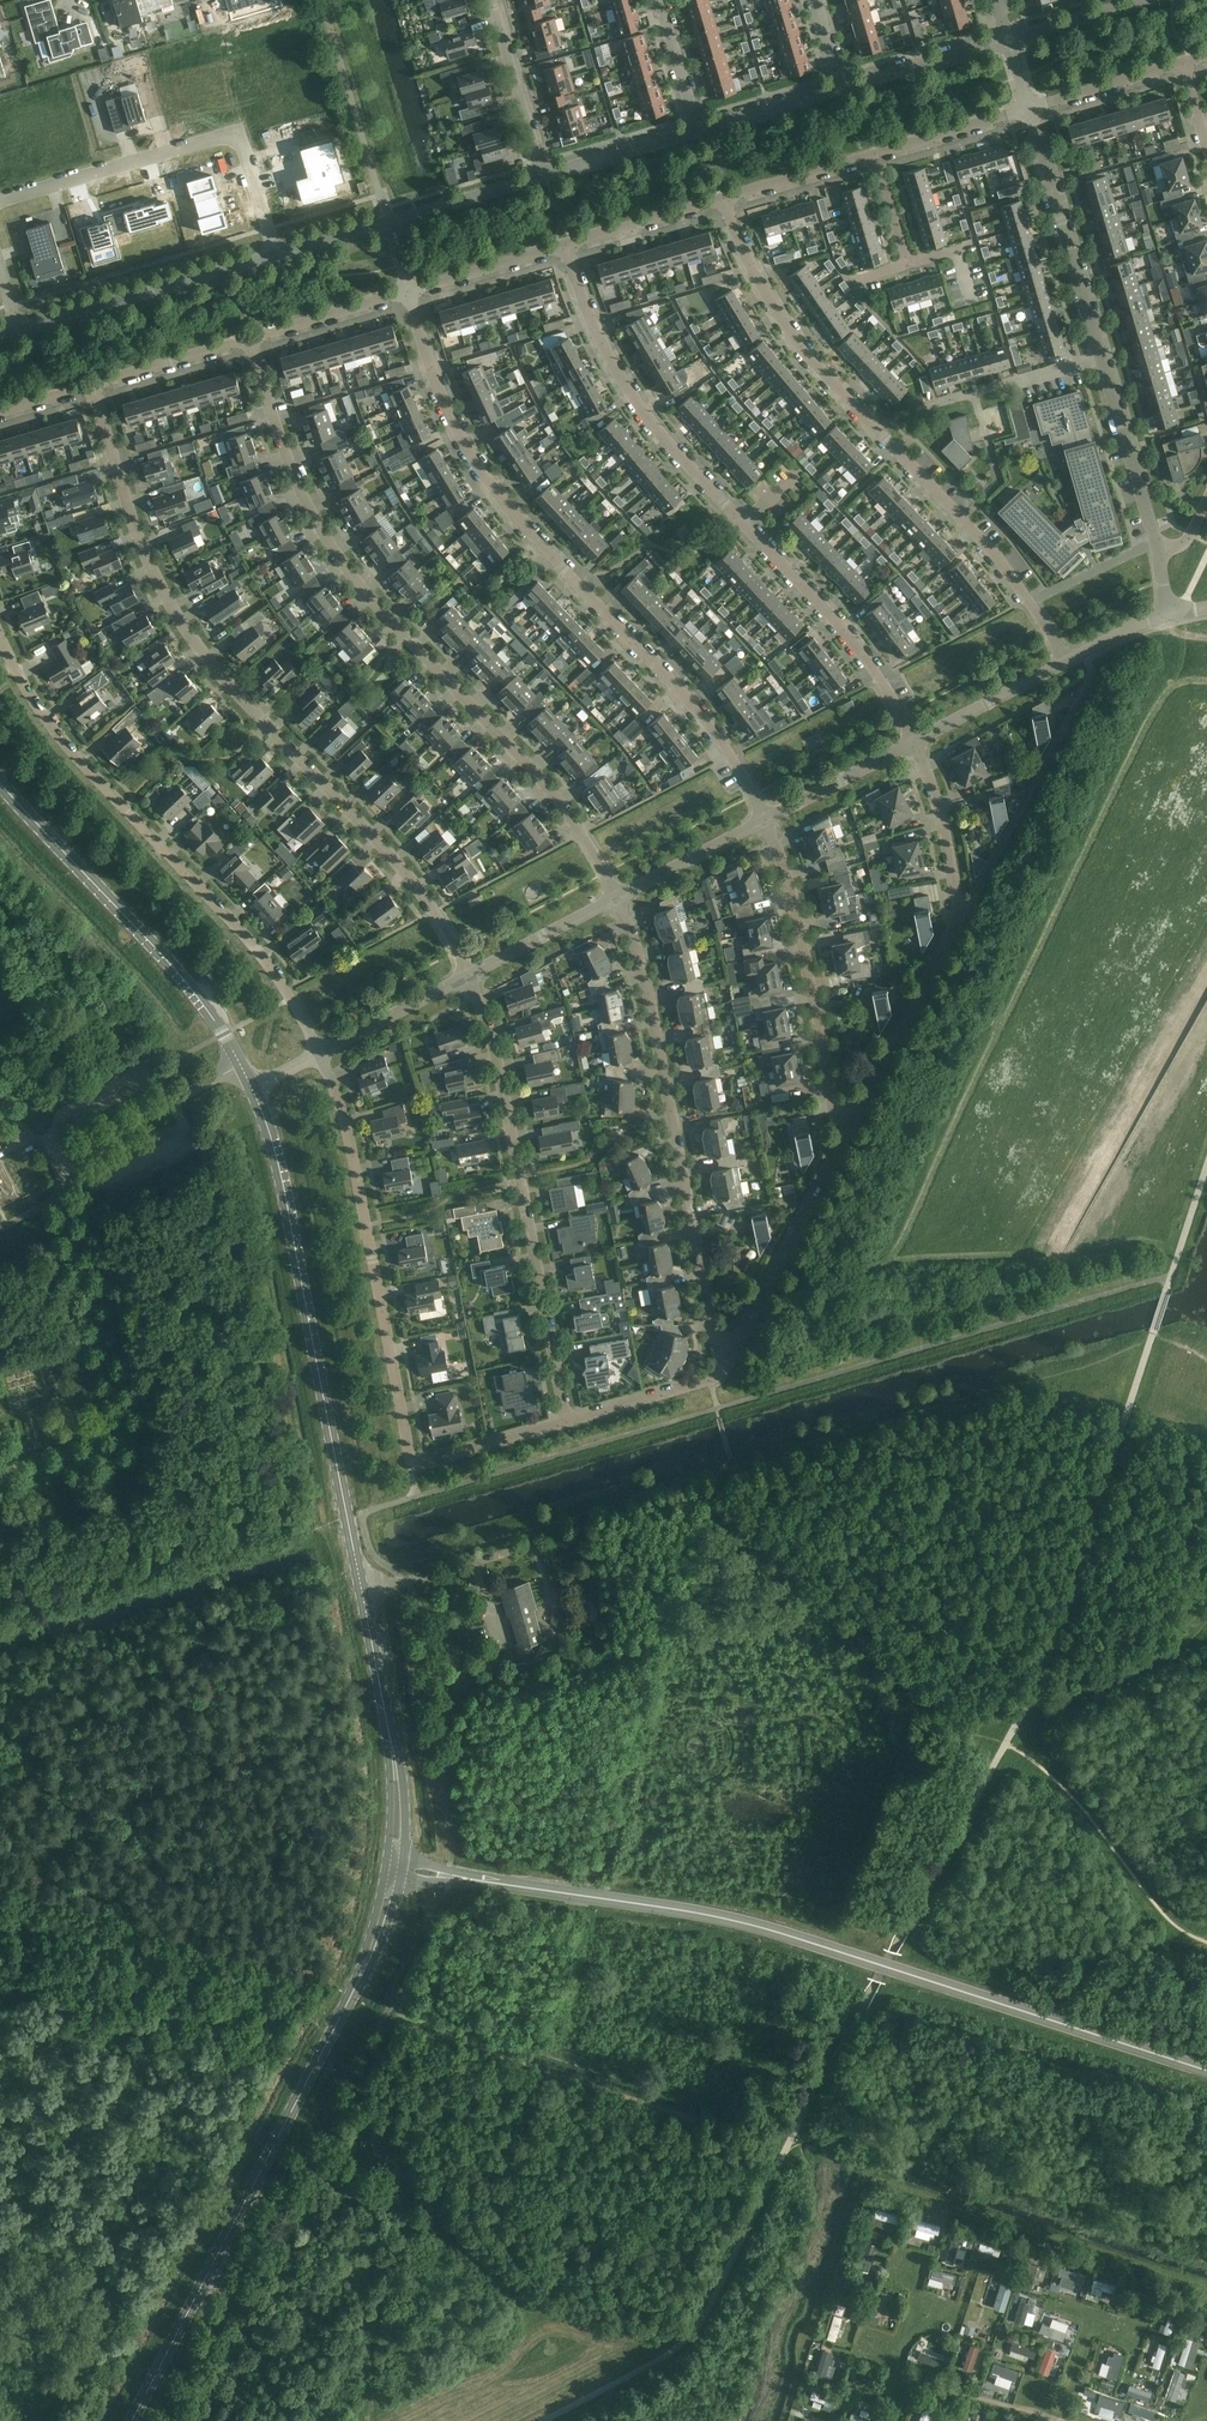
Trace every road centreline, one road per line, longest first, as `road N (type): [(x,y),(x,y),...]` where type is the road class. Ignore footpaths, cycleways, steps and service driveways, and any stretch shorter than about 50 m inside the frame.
road 1 (tertiary): [(1206,2072),(717,1917),(488,1882)]
road 2 (residential): [(468,975),(434,911),(164,593),(137,534),(92,384)]
road 3 (tertiary): [(395,1759),(294,1242),(254,1088)]
road 4 (residential): [(618,897),(539,779),(421,657),(339,555),(281,439),(250,338)]
road 5 (residential): [(765,820),(732,756),(493,486),(443,398),(408,293)]
road 6 (residential): [(915,741),(880,680),(803,584),(653,424),(618,376),(564,245)]
road 7 (residential): [(321,1053),(234,916),(114,793),(24,679),(0,630)]
road 8 (tertiary): [(133,2420),(366,1966)]
road 9 (residential): [(728,1354),(715,1343),(646,979),(618,897)]
road 10 (residential): [(567,1422),(517,1169),(468,975)]
road 11 (residential): [(841,1139),(960,911),(915,741)]
road 12 (track): [(759,2206),(696,2135),(649,2104),(383,2018)]
road 13 (residential): [(411,1466),(348,1140),(321,1053)]
road 14 (track): [(314,1524),(329,1541),(322,1586),(0,1681)]
road 15 (tertiary): [(254,1088),(197,996),(0,782)]
road 16 (track): [(0,1925),(53,1932),(302,2021),(356,2059)]
road 17 (unclassified): [(0,203),(237,135),(277,256)]
road 18 (track): [(0,1623),(314,1524),(347,1523)]
road 19 (residential): [(841,1139),(794,904),(765,820)]
road 20 (residential): [(1065,662),(1027,600),(875,426)]
road 21 (residential): [(875,426),(777,306),(752,268),(727,199)]
road 22 (residential): [(21,331),(277,256)]
road 23 (residential): [(1099,358),(1029,111)]
road 24 (residential): [(728,1354),(841,1139)]
road 25 (residential): [(875,426),(1099,358)]
road 26 (residential): [(1159,554),(1099,358)]
road 27 (residential): [(544,177),(494,0)]
road 28 (residential): [(567,1422),(715,1378),(728,1354)]
road 29 (residential): [(971,248),(922,263),(906,260),(874,155)]
road 30 (residential): [(765,820),(915,741)]
road 31 (residential): [(915,741),(1065,662)]
road 32 (residential): [(564,245),(727,199)]
road 33 (residential): [(468,975),(618,897)]
road 34 (residential): [(846,88),(1008,40)]
road 35 (residential): [(321,1053),(468,975)]
road 36 (residential): [(618,897),(765,820)]
road 37 (residential): [(92,384),(250,338)]
road 38 (residential): [(250,338),(408,293)]
road 39 (residential): [(408,293),(564,245)]
road 40 (residential): [(544,177),(700,131)]
road 41 (residential): [(411,1466),(567,1422)]
road 42 (residential): [(1029,111),(1183,63)]
road 43 (residential): [(874,155),(1029,111)]
road 44 (residential): [(391,224),(544,177)]
road 45 (residential): [(727,199),(874,155)]
road 46 (residential): [(700,131),(846,88)]
road 47 (residential): [(1008,40),(1146,0)]
road 48 (residential): [(700,131),(661,0)]

